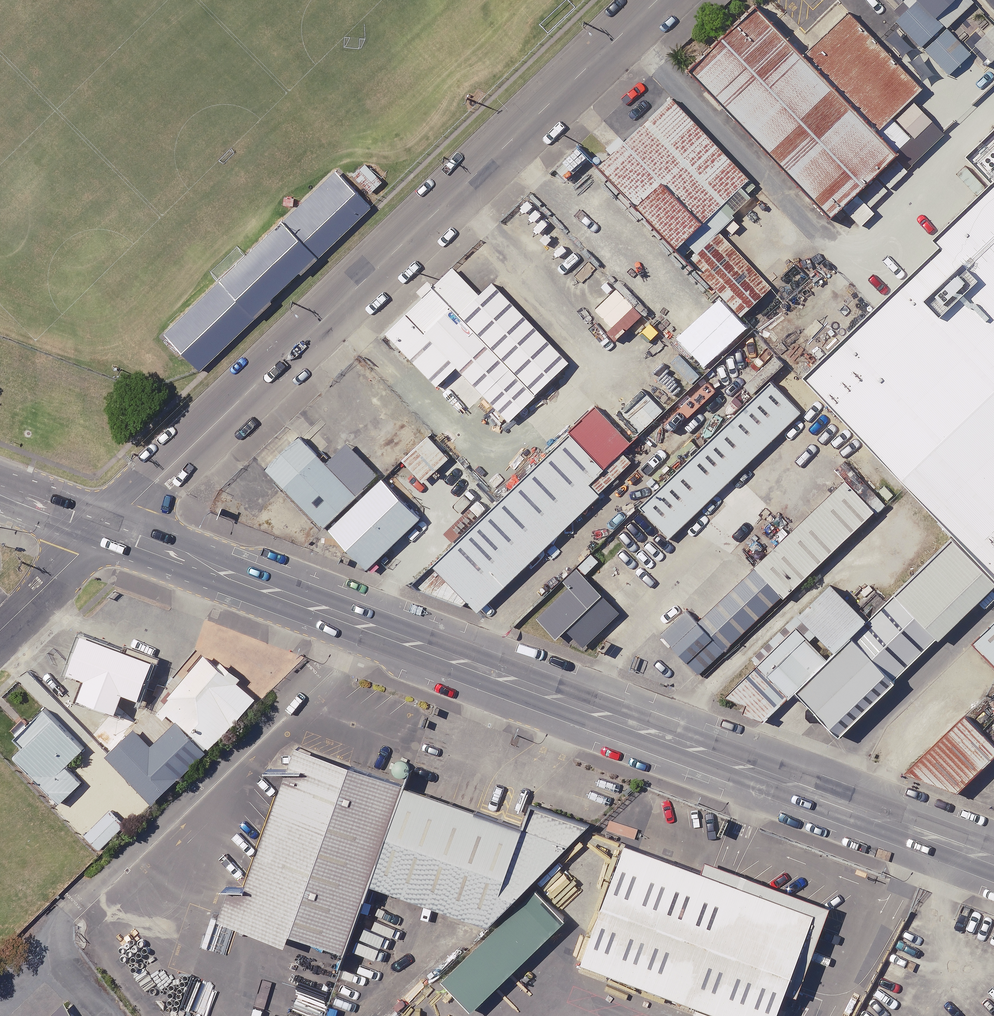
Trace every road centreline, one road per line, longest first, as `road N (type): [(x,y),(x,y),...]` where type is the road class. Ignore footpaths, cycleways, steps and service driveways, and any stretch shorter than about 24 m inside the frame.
road 1 (tertiary): [(993,862),(142,535),(102,528)]
road 2 (unclassified): [(102,528),(655,0)]
road 3 (unclassified): [(0,633),(102,528)]

